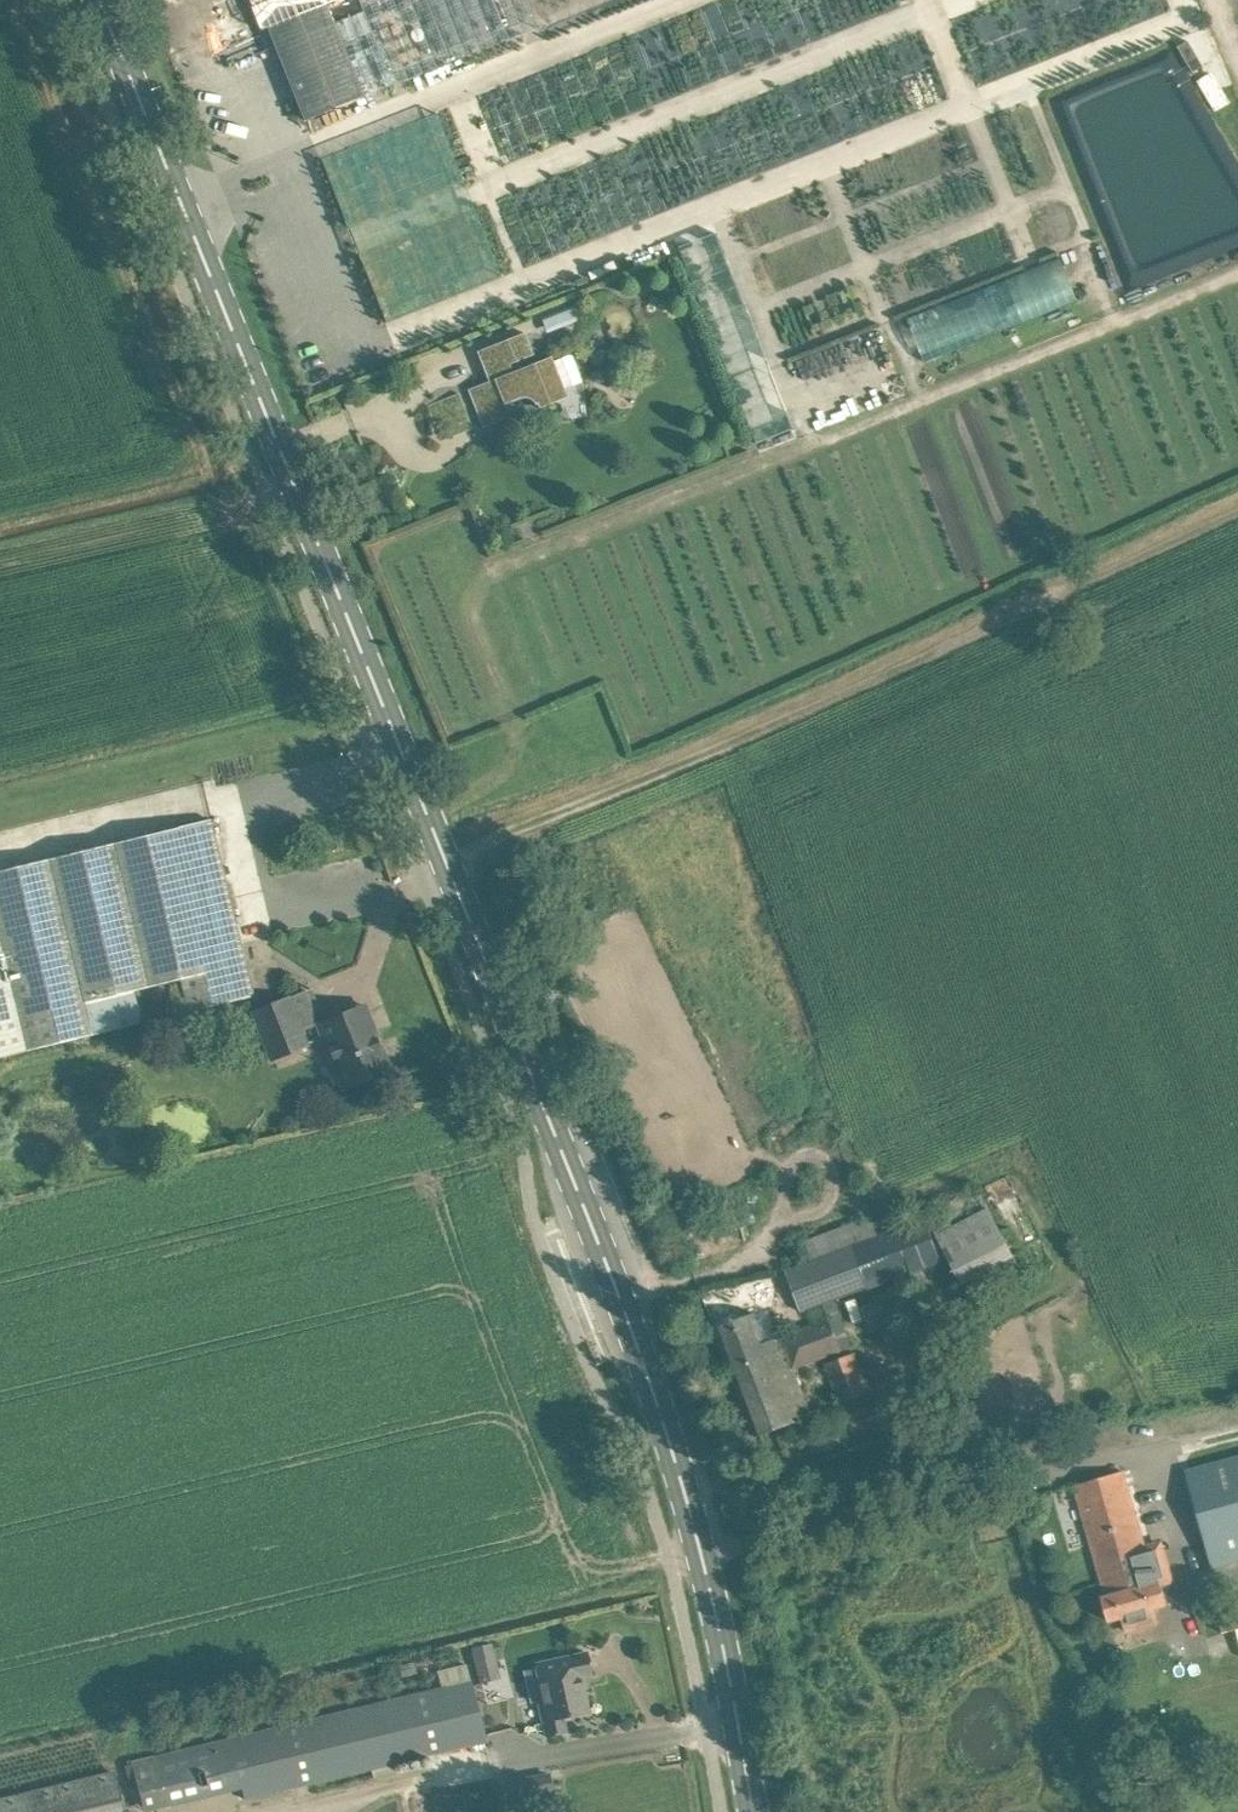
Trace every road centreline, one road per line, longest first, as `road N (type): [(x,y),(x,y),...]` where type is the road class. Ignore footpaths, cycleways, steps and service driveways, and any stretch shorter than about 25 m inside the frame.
road 1 (secondary): [(754,1811),(690,1508),(622,1304),(96,0)]

